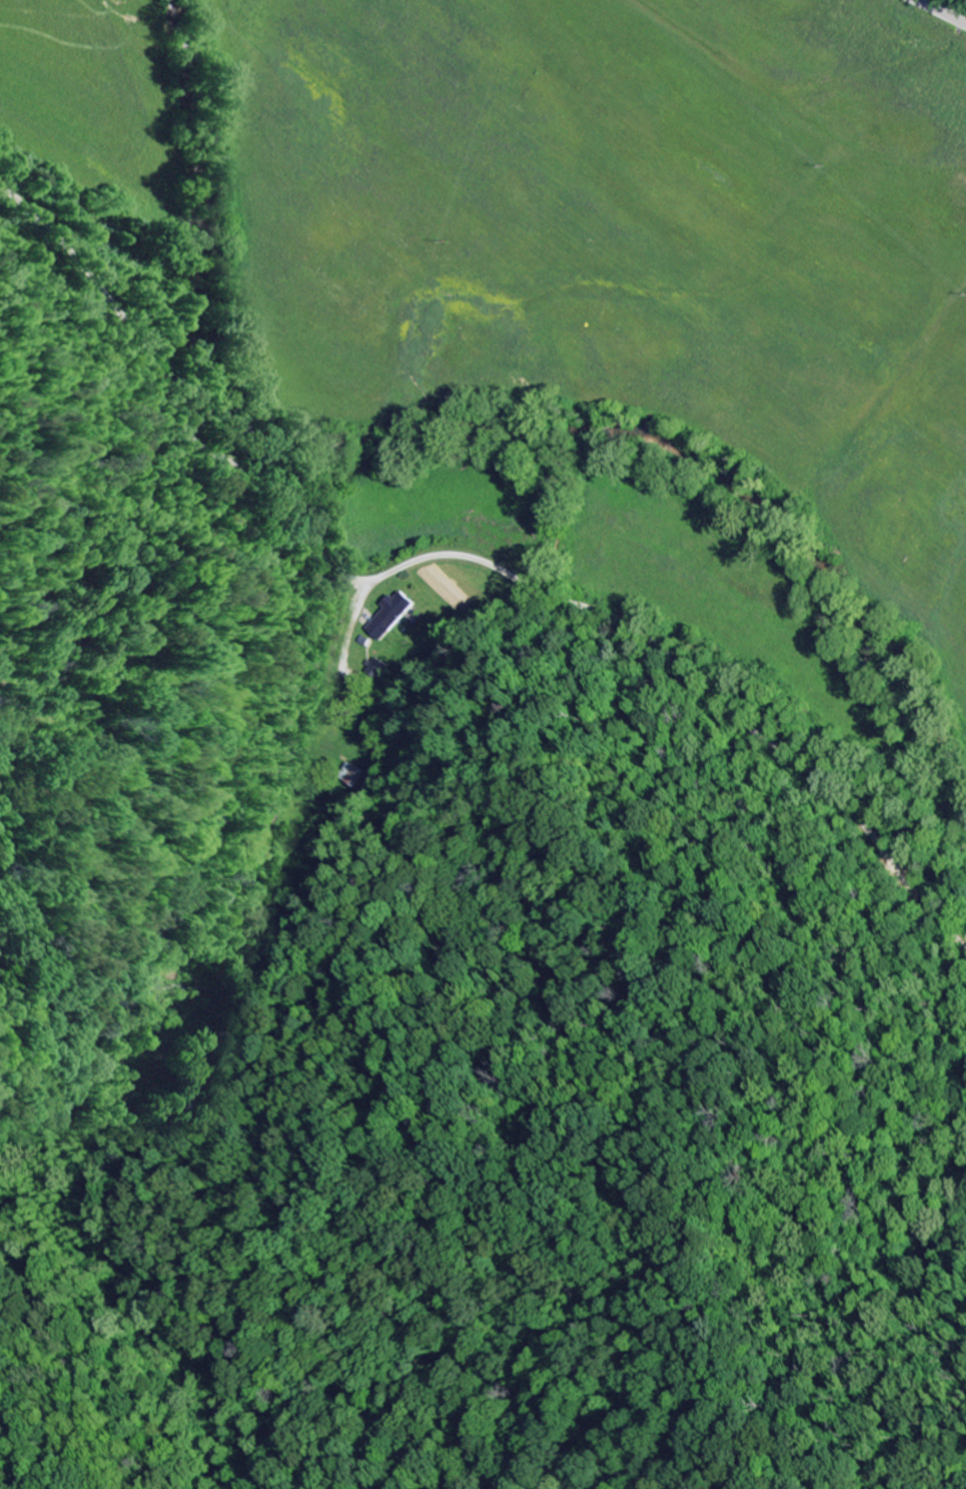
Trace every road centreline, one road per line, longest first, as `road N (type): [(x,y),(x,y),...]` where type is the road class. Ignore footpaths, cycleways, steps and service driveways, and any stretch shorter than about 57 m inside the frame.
road 1 (residential): [(965,924),(839,784),(650,630),(467,558),(417,561),(371,579),(323,563),(260,496),(177,428),(109,303),(0,192)]
road 2 (residential): [(371,579),(300,773)]

